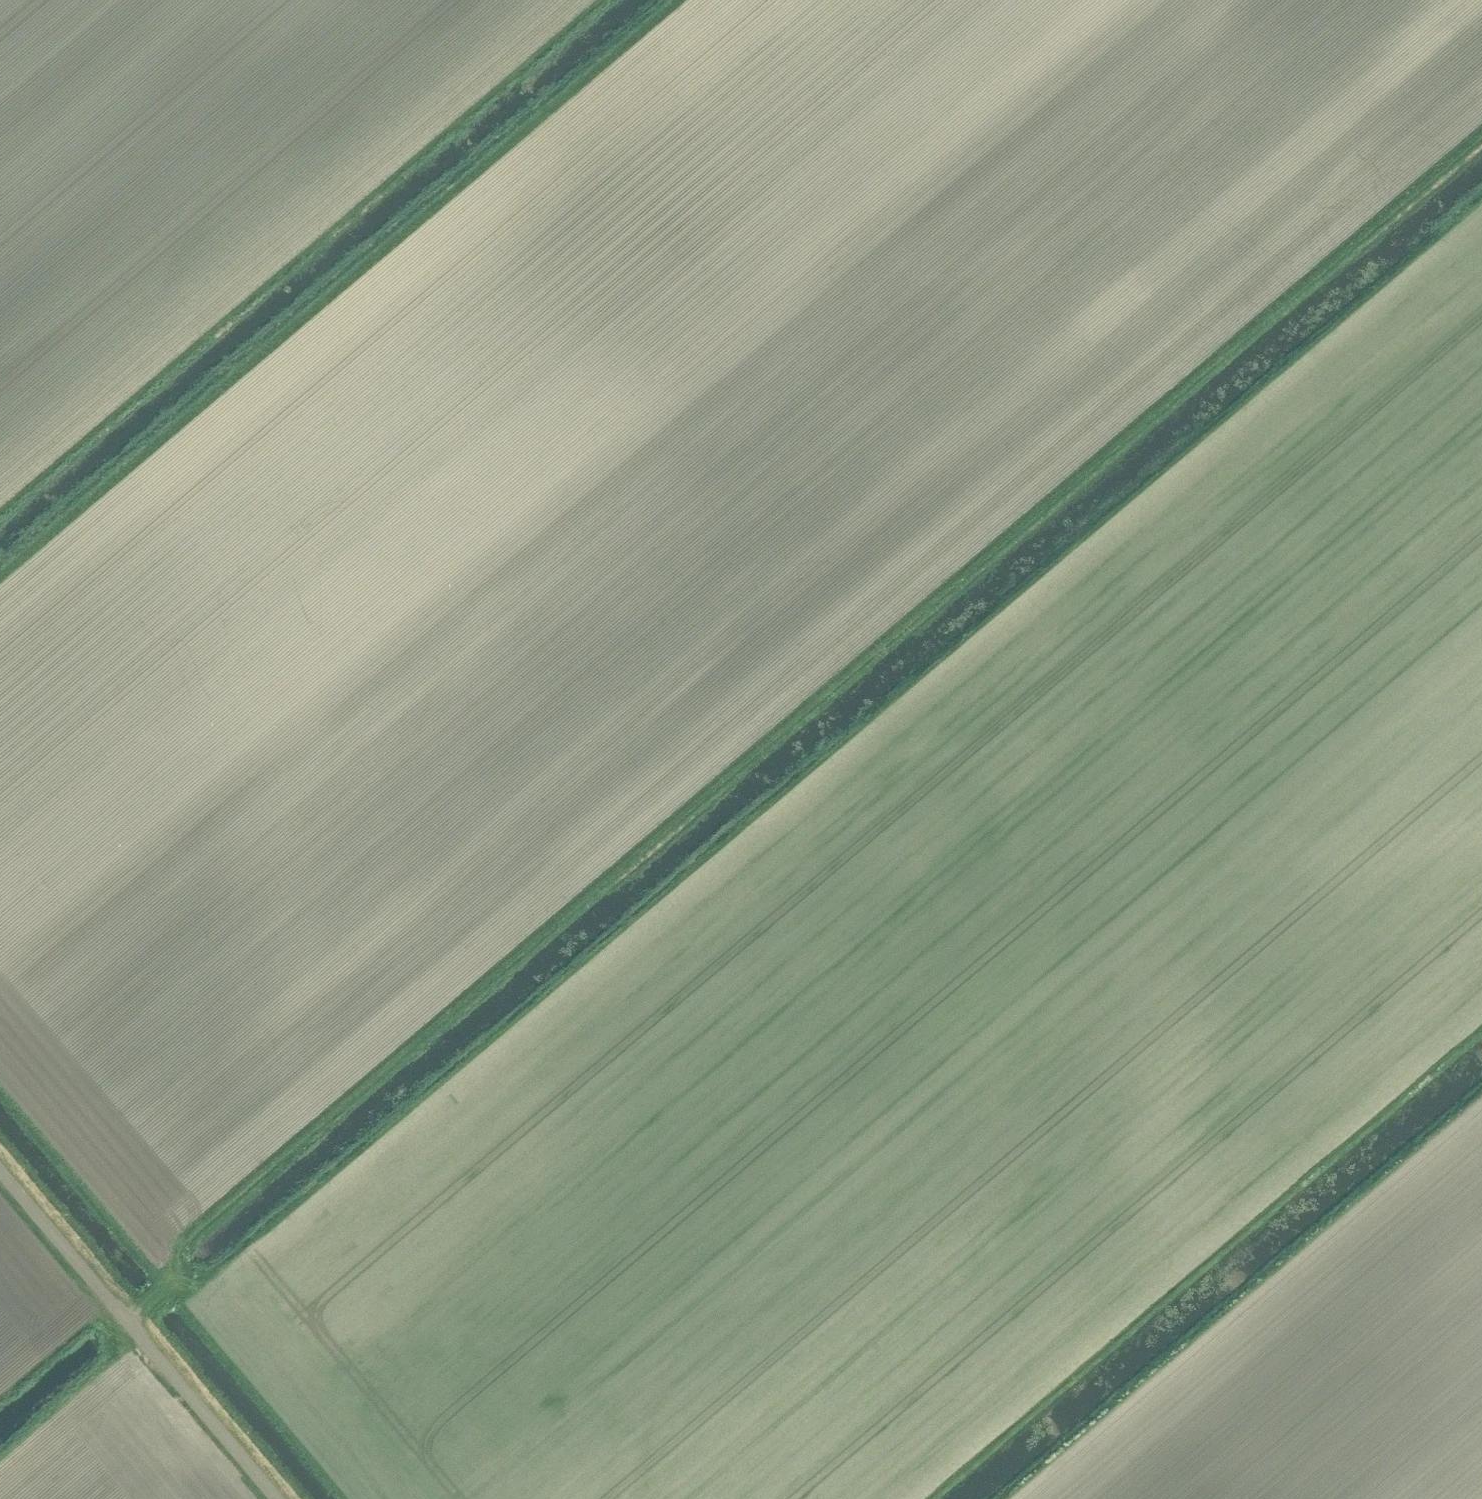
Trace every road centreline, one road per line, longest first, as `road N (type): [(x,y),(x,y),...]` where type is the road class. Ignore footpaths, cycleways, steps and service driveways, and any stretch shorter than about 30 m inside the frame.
road 1 (track): [(278,1498),(0,1168)]

